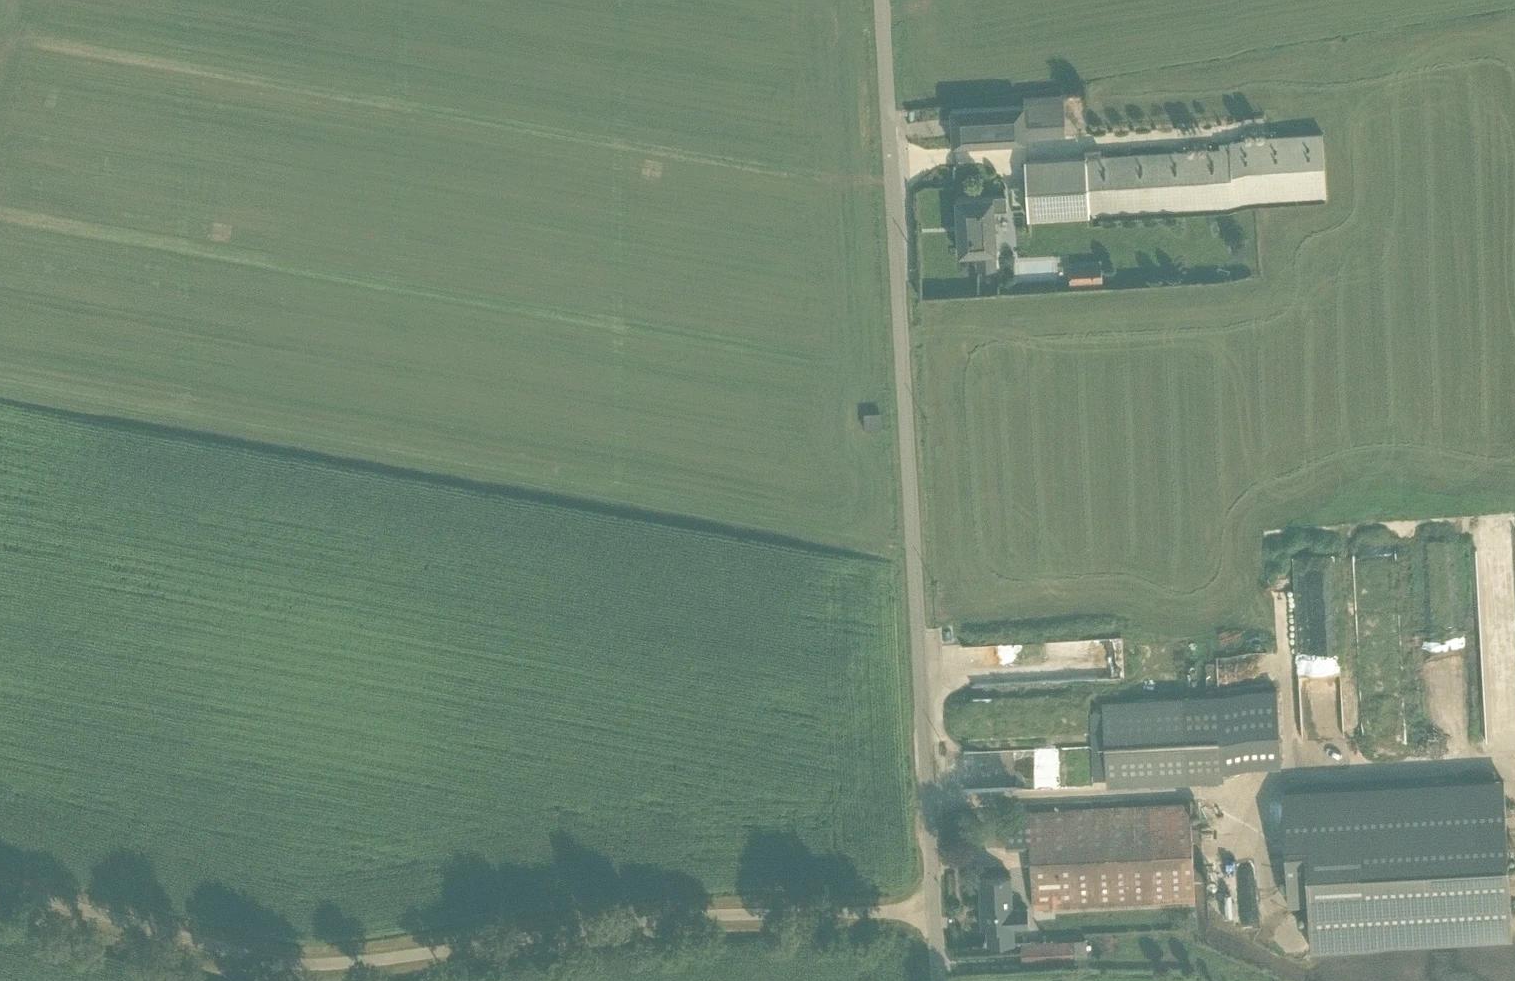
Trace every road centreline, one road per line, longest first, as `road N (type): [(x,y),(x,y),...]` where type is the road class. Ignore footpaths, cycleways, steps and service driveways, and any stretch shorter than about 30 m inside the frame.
road 1 (unclassified): [(0,876),(305,955),(683,904),(935,896)]
road 2 (unclassified): [(887,0),(935,896)]

